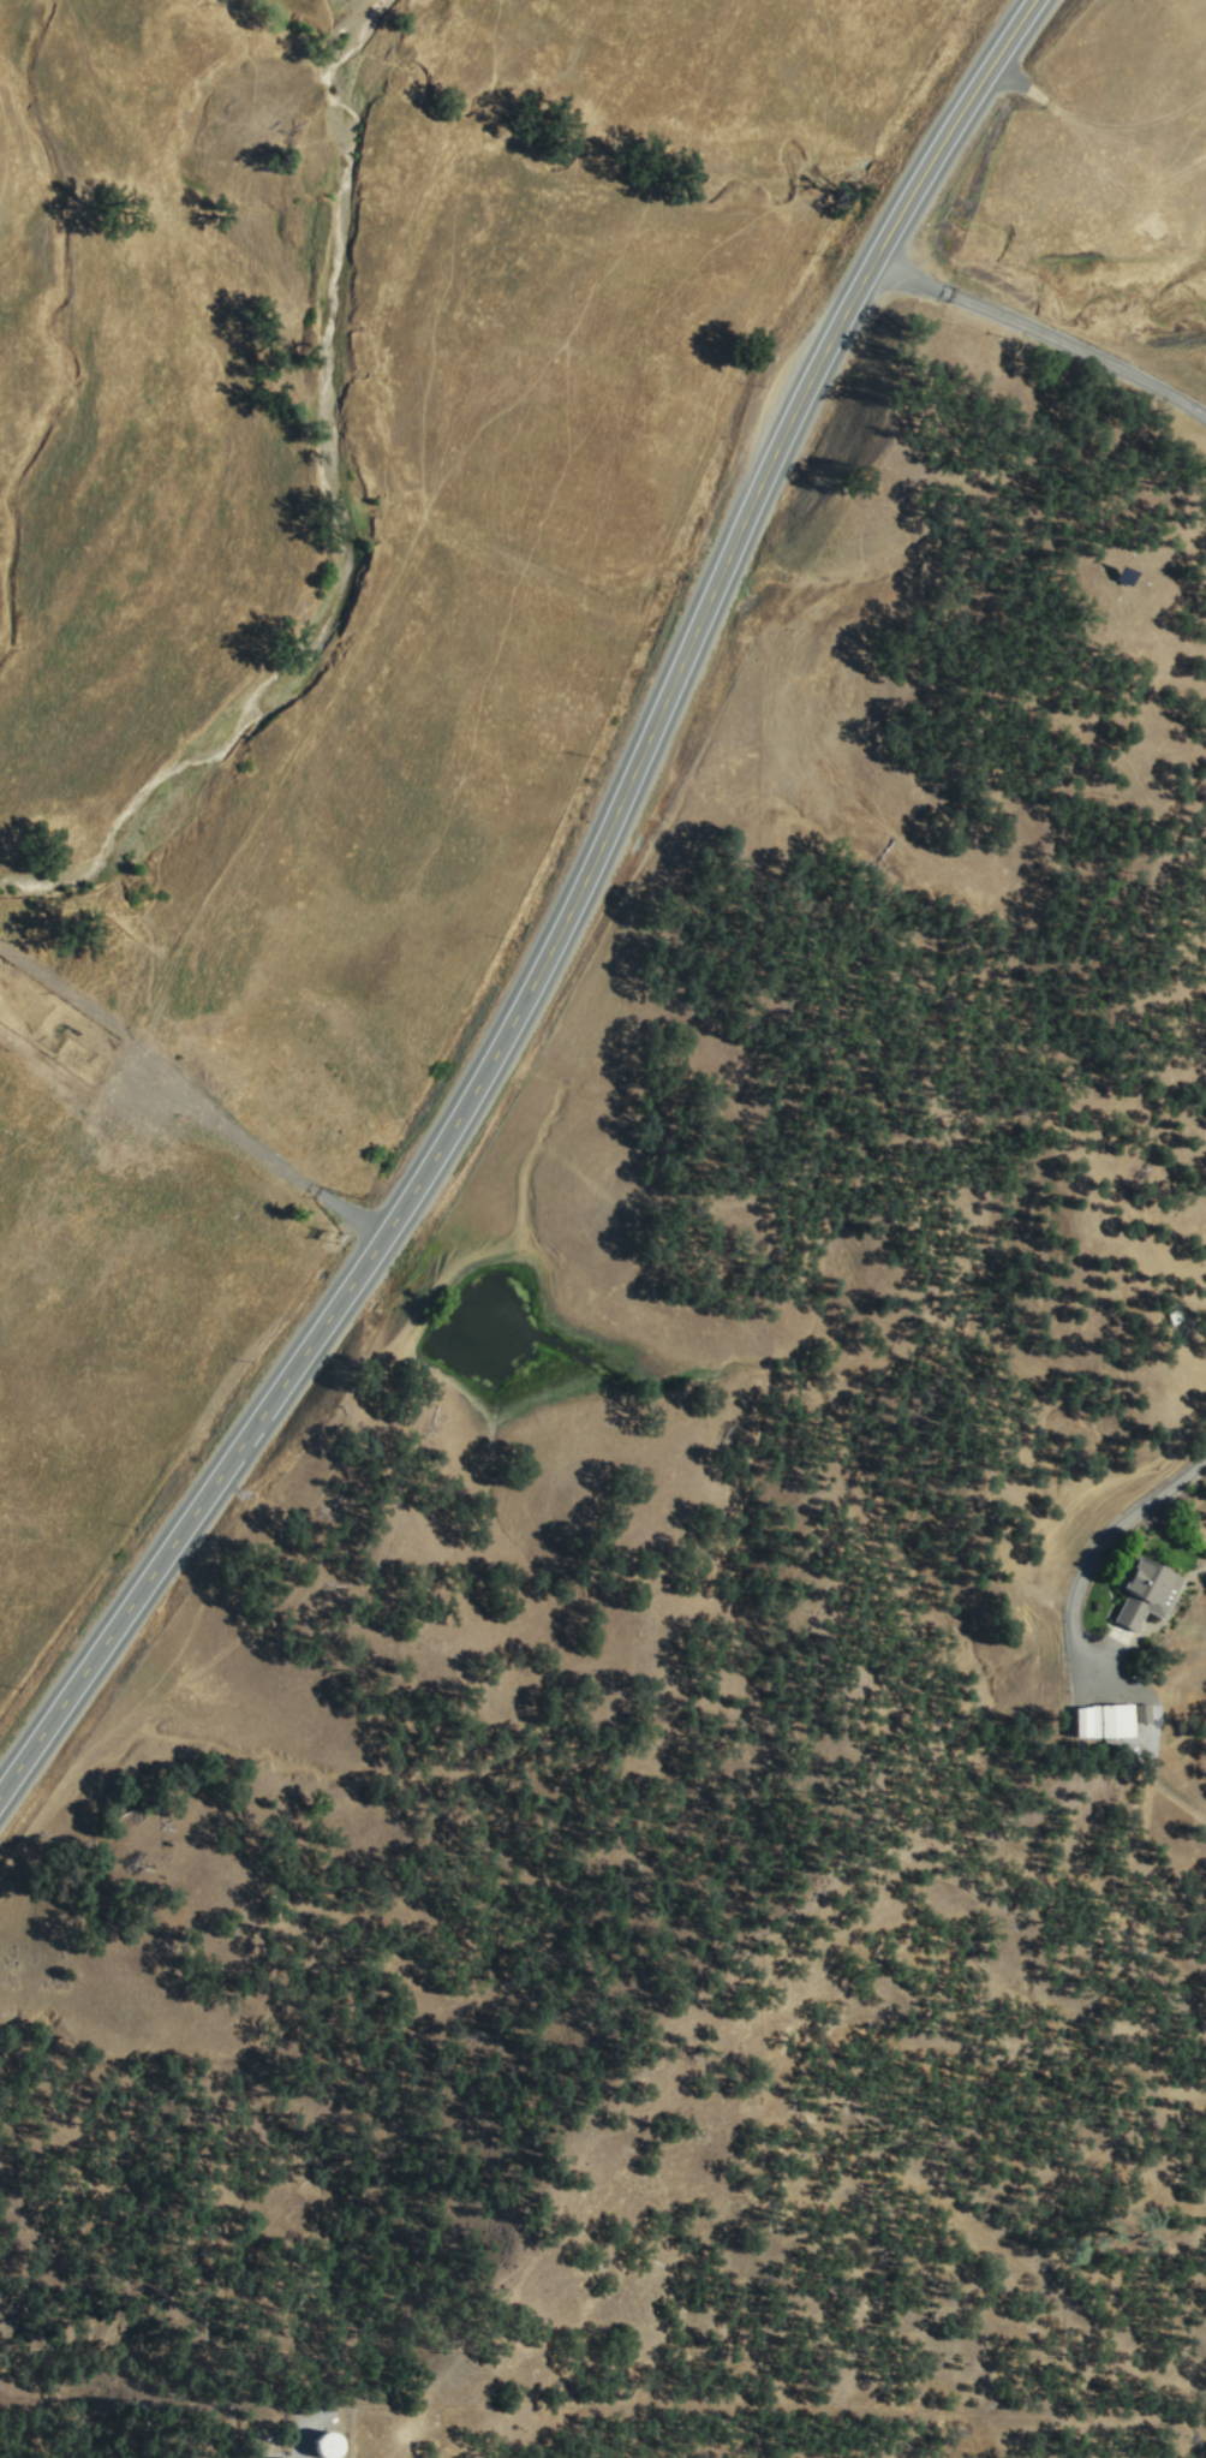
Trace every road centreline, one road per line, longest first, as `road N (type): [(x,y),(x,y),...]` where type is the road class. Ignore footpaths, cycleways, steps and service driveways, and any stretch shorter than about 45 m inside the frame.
road 1 (primary): [(0,1790),(446,1135),(569,909),(794,405),(871,260)]
road 2 (track): [(381,1236),(0,950)]
road 3 (residential): [(871,260),(951,288),(1205,417)]
road 4 (primary): [(871,260),(1032,0)]

